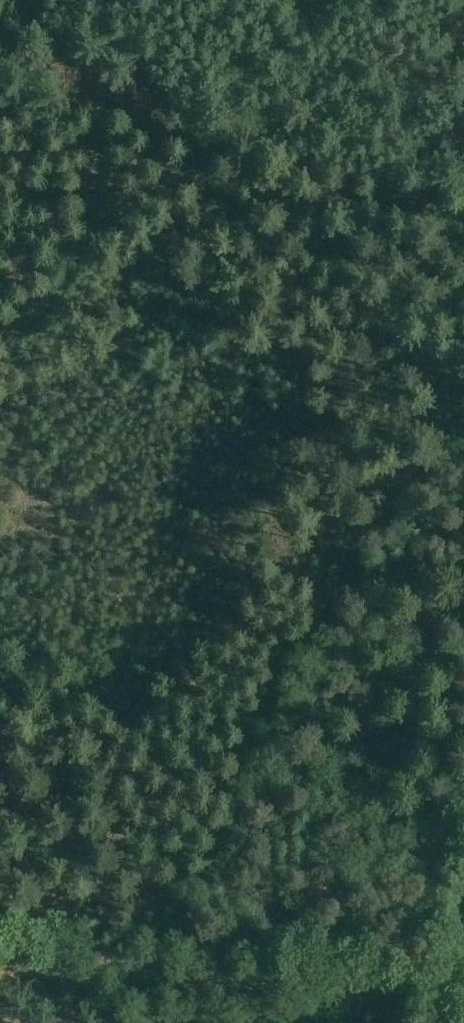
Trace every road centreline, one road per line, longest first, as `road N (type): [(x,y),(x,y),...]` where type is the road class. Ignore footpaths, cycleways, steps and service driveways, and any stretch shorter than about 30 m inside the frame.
road 1 (track): [(0,976),(428,990)]
road 2 (track): [(0,323),(23,313),(73,242),(104,0)]

